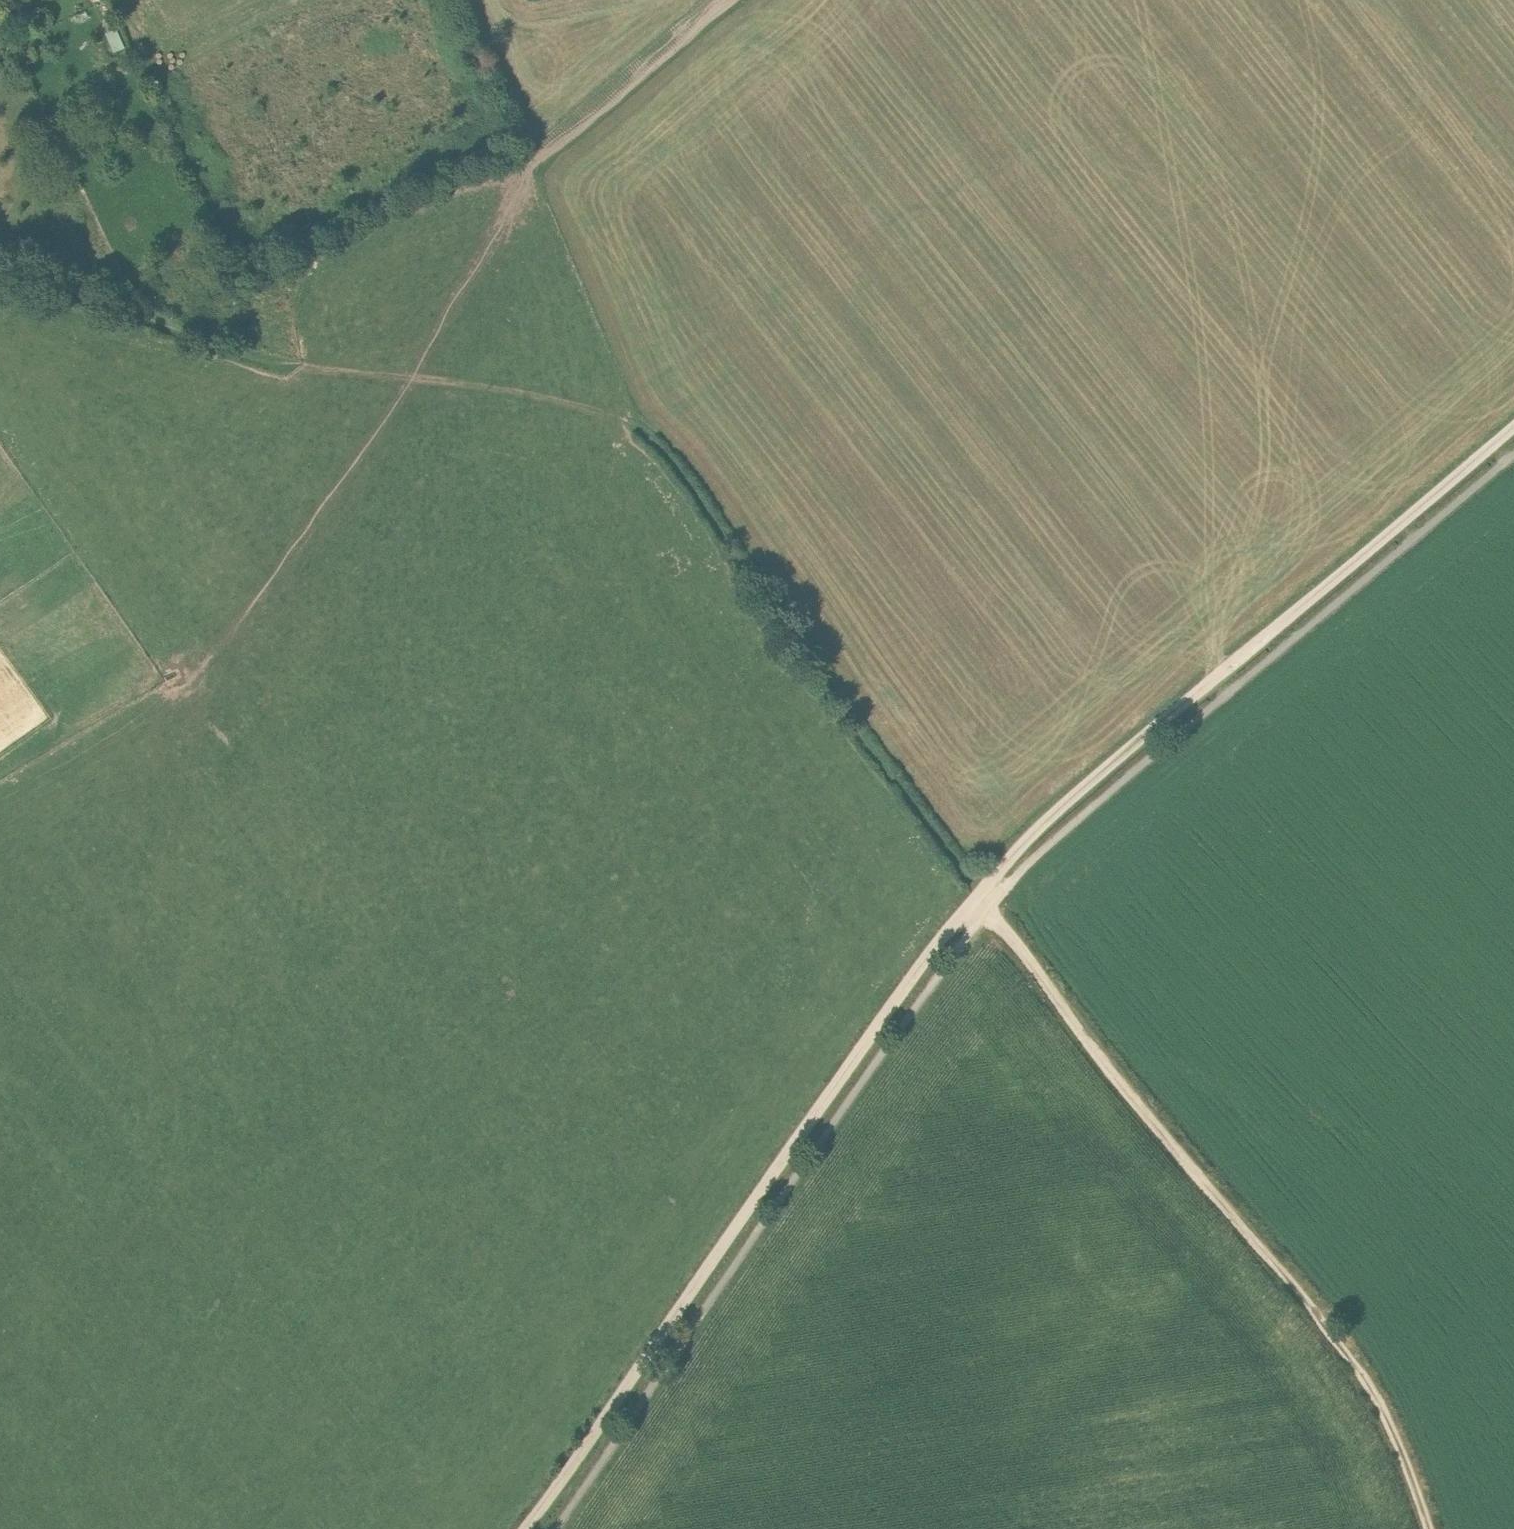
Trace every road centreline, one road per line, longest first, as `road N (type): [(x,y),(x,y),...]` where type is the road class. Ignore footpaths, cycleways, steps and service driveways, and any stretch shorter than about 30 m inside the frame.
road 1 (track): [(980,892),(525,1528)]
road 2 (track): [(980,892),(1092,1047),(1335,1342),(1385,1423),(1427,1528)]
road 3 (track): [(1513,427),(1043,823),(980,892)]
road 4 (track): [(632,425),(682,476),(980,892)]
road 5 (track): [(0,268),(278,365)]

